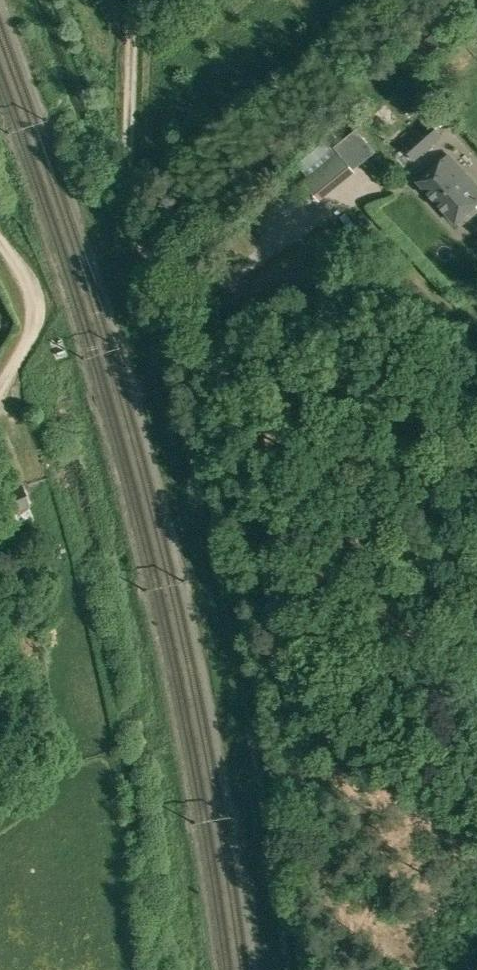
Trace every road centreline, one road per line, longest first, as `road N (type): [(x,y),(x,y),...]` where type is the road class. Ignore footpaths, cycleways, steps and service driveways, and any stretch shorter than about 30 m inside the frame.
road 1 (track): [(330,969),(285,668),(399,730)]
road 2 (track): [(167,271),(187,278),(203,330),(285,668)]
road 3 (track): [(167,271),(142,247),(130,213),(133,0)]
road 4 (track): [(337,696),(360,648),(476,528)]
road 5 (track): [(0,381),(29,322),(18,270),(0,238)]

